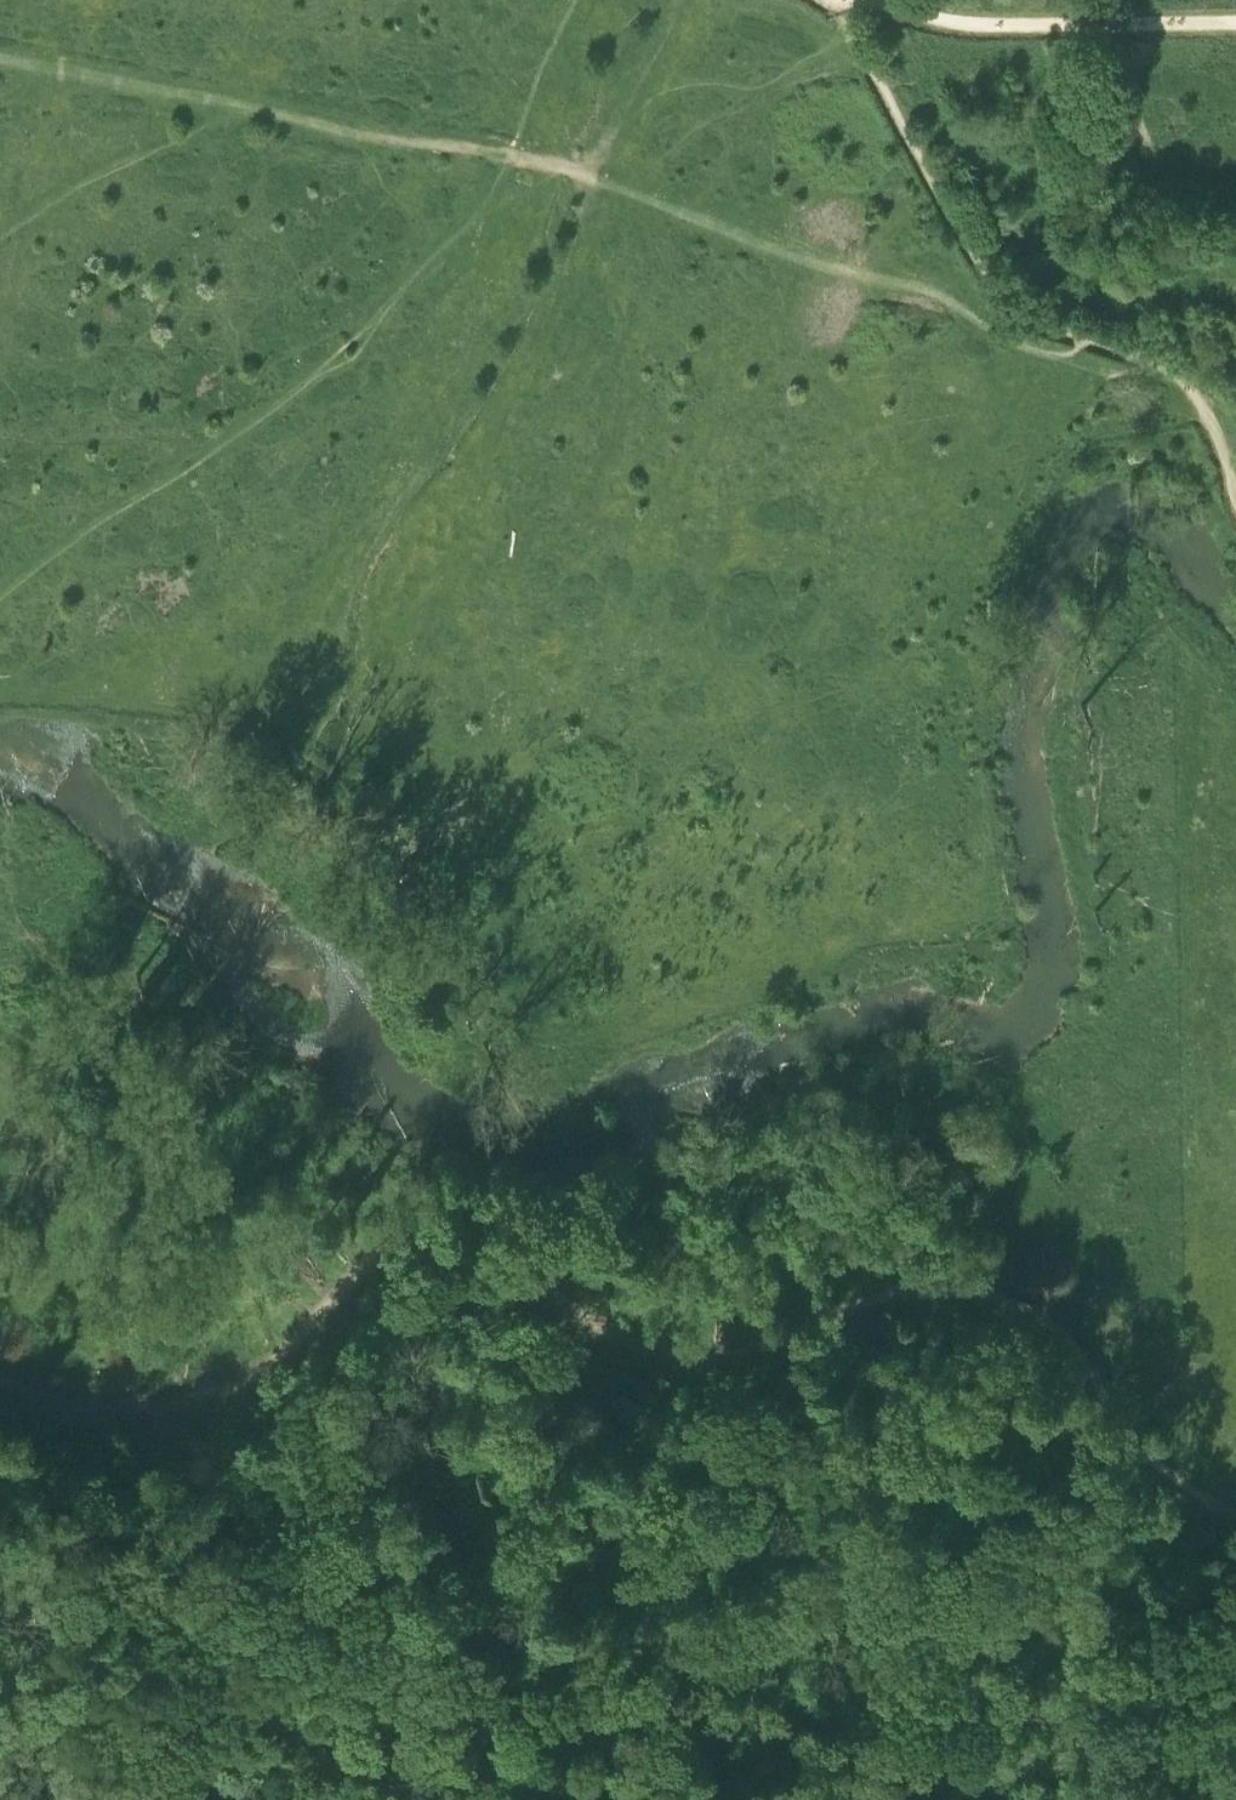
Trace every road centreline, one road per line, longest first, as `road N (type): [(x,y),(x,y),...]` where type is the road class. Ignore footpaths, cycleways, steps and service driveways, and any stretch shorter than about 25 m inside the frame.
road 1 (track): [(1081,335),(1030,317),(1000,289),(831,0)]
road 2 (track): [(1235,494),(1208,417),(1179,374),(1147,354),(1081,335)]

